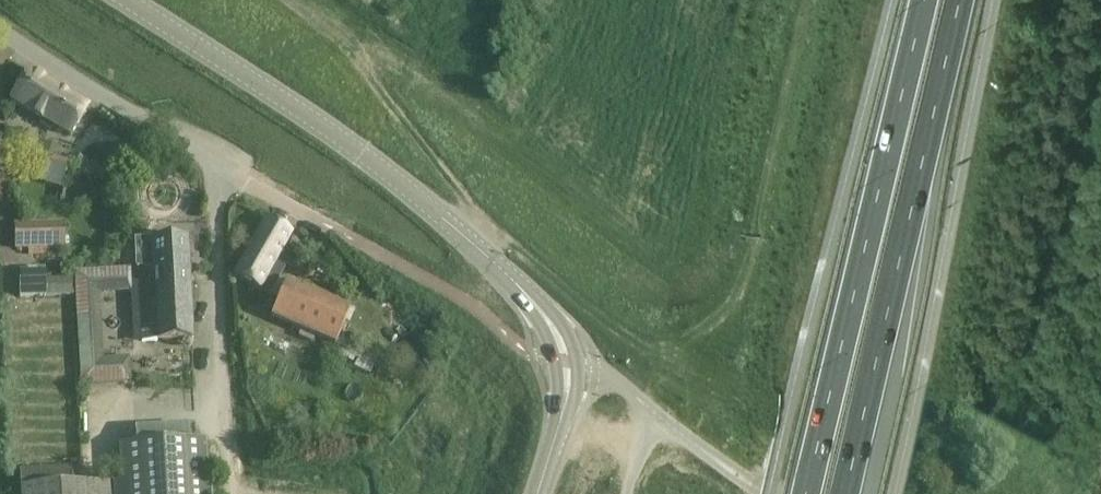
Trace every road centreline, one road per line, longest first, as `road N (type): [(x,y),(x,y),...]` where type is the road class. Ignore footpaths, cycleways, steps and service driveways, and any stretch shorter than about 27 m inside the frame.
road 1 (tertiary): [(539,493),(565,413),(568,362),(518,288),(363,157),(120,0)]
road 2 (motorway): [(919,0),(803,493)]
road 3 (motorway): [(843,493),(953,0)]
road 4 (track): [(662,0),(657,22),(619,70),(458,235)]
road 5 (residential): [(238,177),(0,33)]

